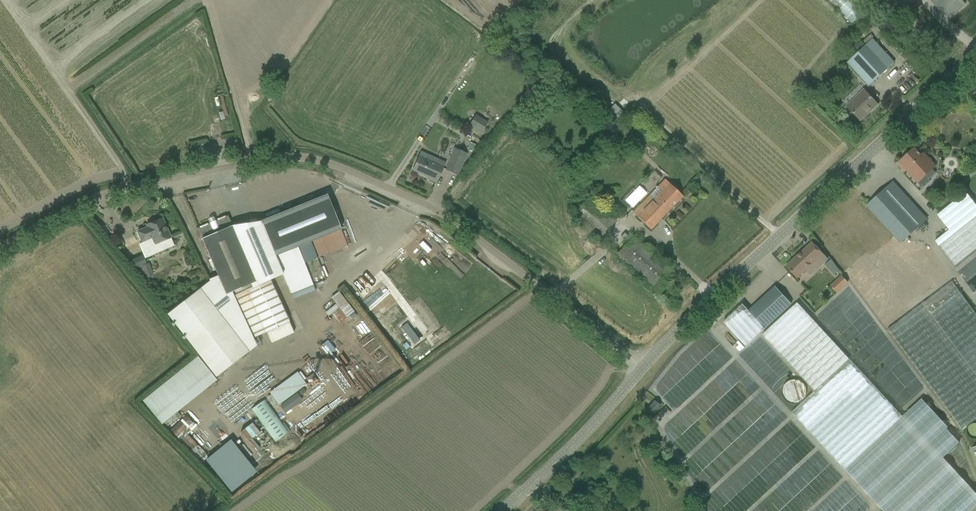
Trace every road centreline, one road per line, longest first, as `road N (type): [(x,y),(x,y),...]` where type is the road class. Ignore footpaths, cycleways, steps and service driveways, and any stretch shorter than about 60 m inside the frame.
road 1 (unclassified): [(0,243),(115,186),(286,159),(324,164),(451,223),(641,367)]
road 2 (tertiary): [(641,367),(975,59)]
road 3 (tertiary): [(501,510),(641,367)]
road 4 (track): [(250,165),(202,0)]

